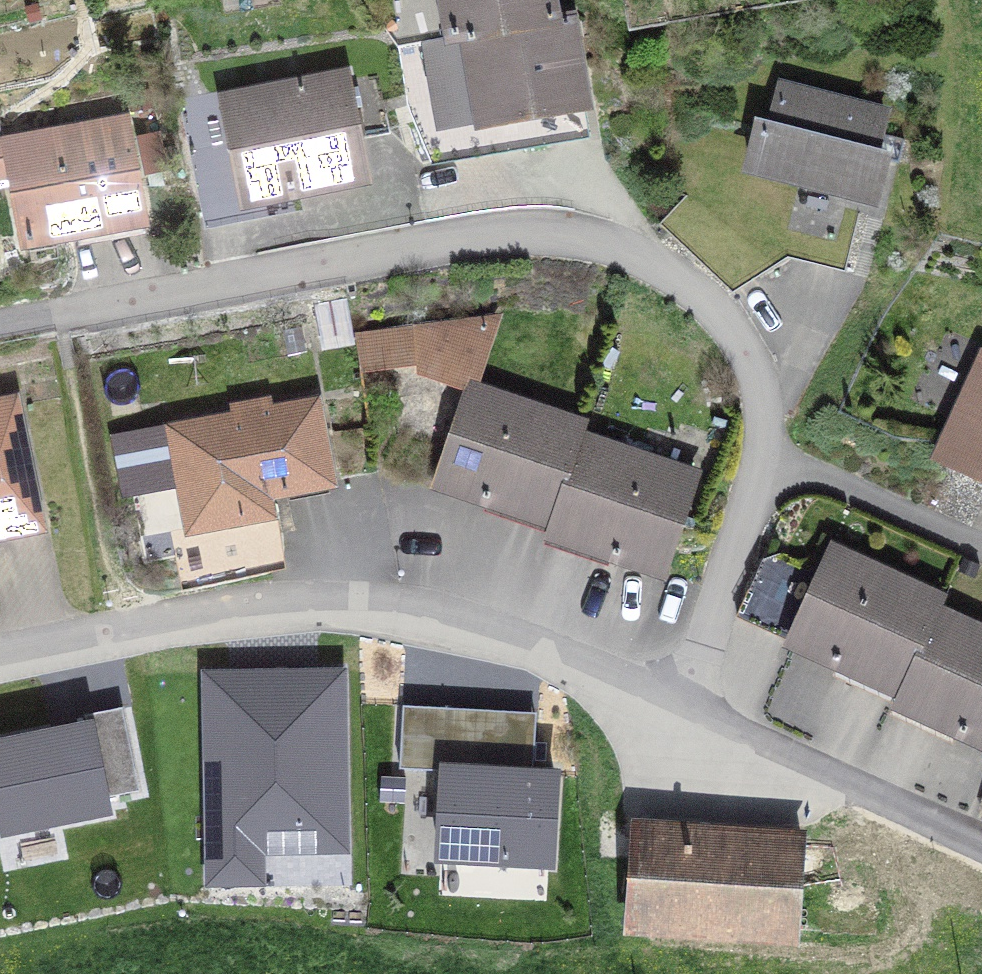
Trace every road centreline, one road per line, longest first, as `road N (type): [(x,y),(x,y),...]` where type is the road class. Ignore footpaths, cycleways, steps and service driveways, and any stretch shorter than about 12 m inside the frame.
road 1 (residential): [(0,322),(433,231),(572,223),(651,252),(710,289),(740,344),(758,403),(745,510),(683,697)]
road 2 (residential): [(0,634),(273,593),(443,594),(617,661),(683,697)]
road 3 (residential): [(683,697),(784,753),(981,829)]

